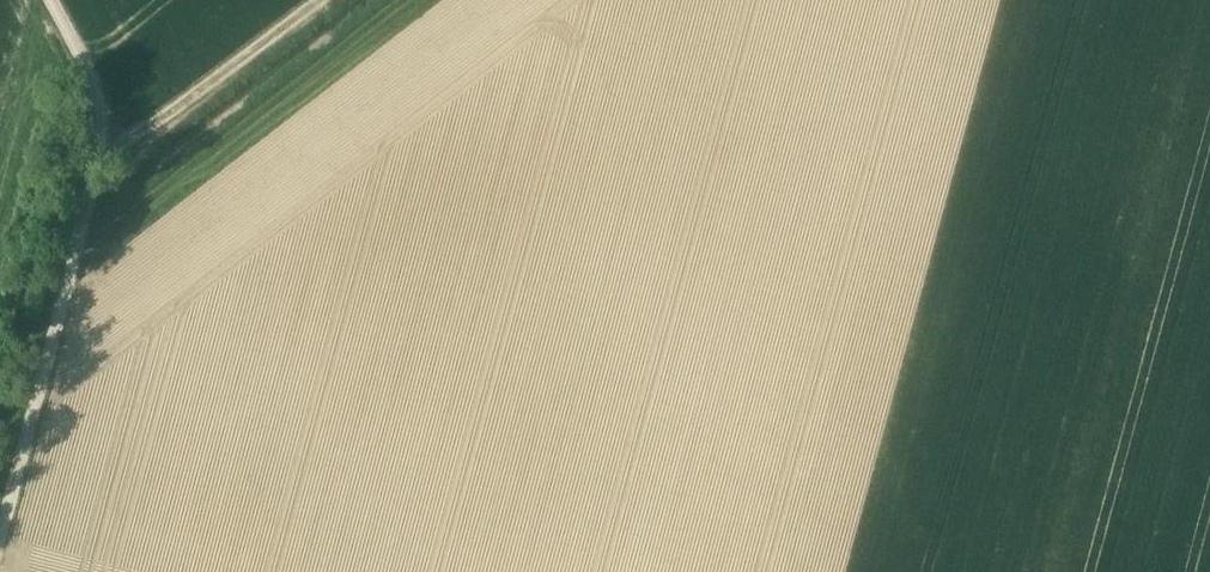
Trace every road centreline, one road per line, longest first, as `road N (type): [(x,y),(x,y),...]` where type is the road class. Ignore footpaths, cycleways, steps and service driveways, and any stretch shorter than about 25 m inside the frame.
road 1 (track): [(0,542),(98,167),(95,90),(48,0)]
road 2 (track): [(98,167),(317,0)]

